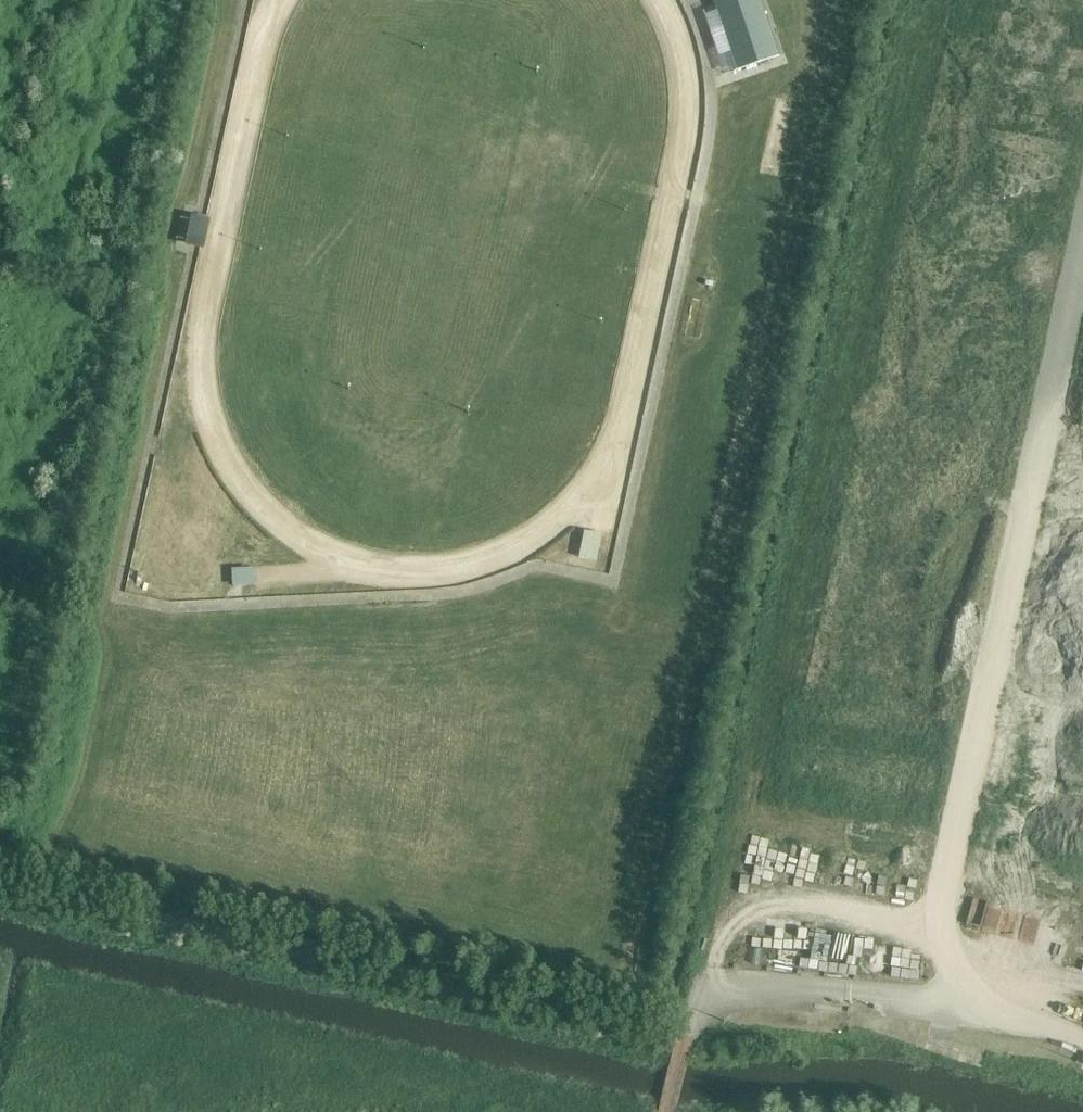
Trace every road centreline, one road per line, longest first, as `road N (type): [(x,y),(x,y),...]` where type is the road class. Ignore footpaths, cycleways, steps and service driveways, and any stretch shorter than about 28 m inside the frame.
road 1 (track): [(247,0),(201,211),(189,209),(180,248),(193,251),(118,598),(161,606),(453,594),(539,566),(614,581),(707,156),(714,79)]
road 2 (track): [(1082,243),(967,763),(941,928),(964,1003),(1082,1040)]
road 3 (track): [(16,798),(186,0)]
road 4 (track): [(0,902),(622,1046),(685,1041)]
road 5 (track): [(683,1046),(731,984),(964,1003)]

